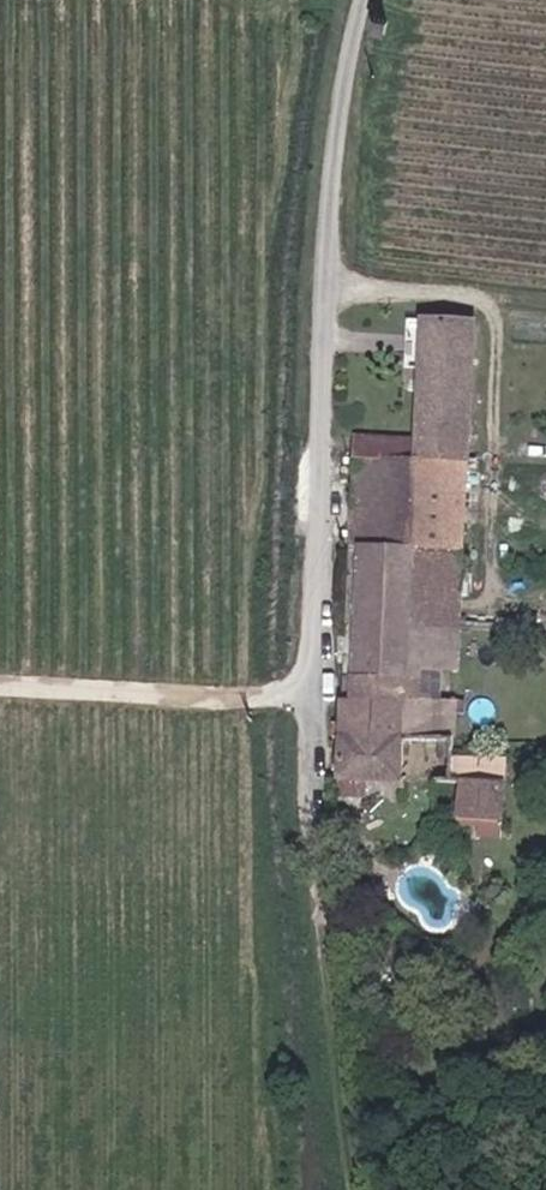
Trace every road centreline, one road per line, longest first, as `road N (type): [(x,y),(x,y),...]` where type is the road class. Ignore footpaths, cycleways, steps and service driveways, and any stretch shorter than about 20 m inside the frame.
road 1 (unclassified): [(371,0),(348,110),(338,243),(320,765)]
road 2 (track): [(369,1189),(320,765)]

